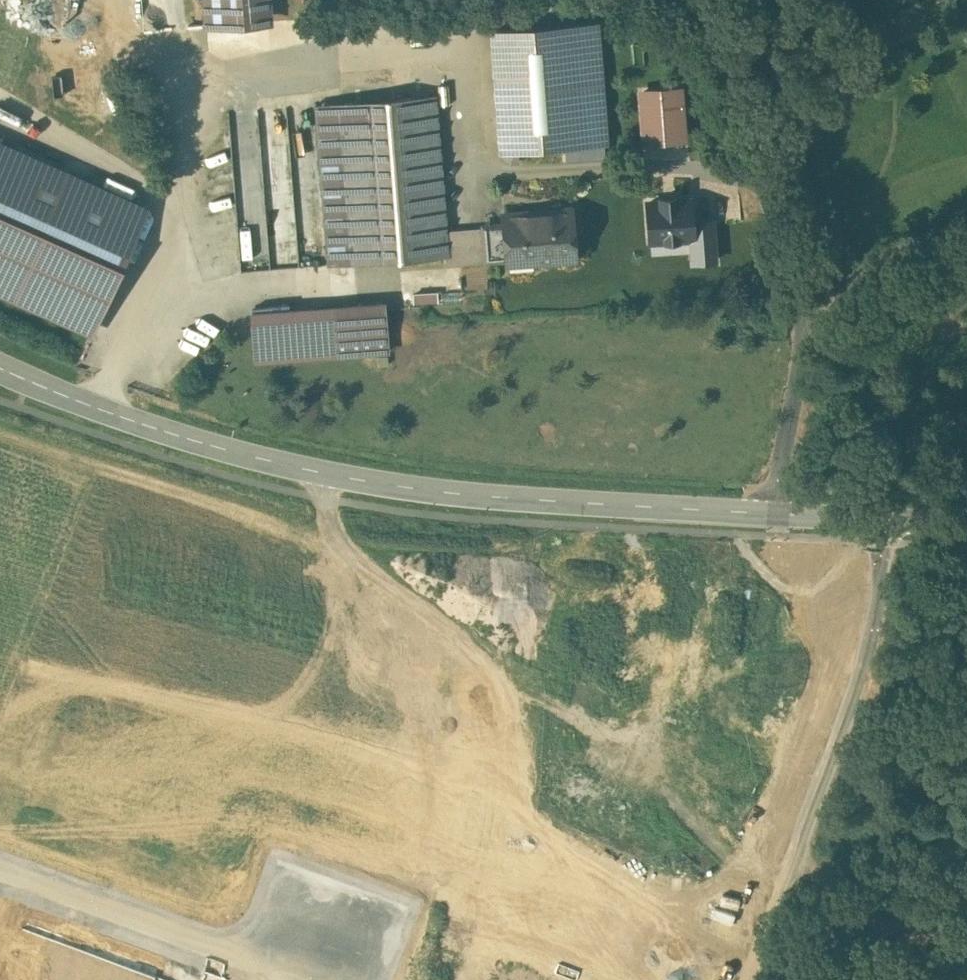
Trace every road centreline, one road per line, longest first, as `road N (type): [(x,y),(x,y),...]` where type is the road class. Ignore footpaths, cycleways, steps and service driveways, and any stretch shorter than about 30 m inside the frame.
road 1 (tertiary): [(0,367),(157,428),(355,479),(493,497),(877,518)]
road 2 (track): [(713,0),(809,306),(771,514)]
road 3 (residential): [(877,518),(865,654),(745,979)]
road 4 (residential): [(0,864),(243,956),(335,946)]
road 5 (track): [(966,302),(951,312),(906,382),(820,472),(778,481)]
road 6 (track): [(791,854),(874,923),(925,934),(966,919)]
road 7 (track): [(804,291),(966,206)]

